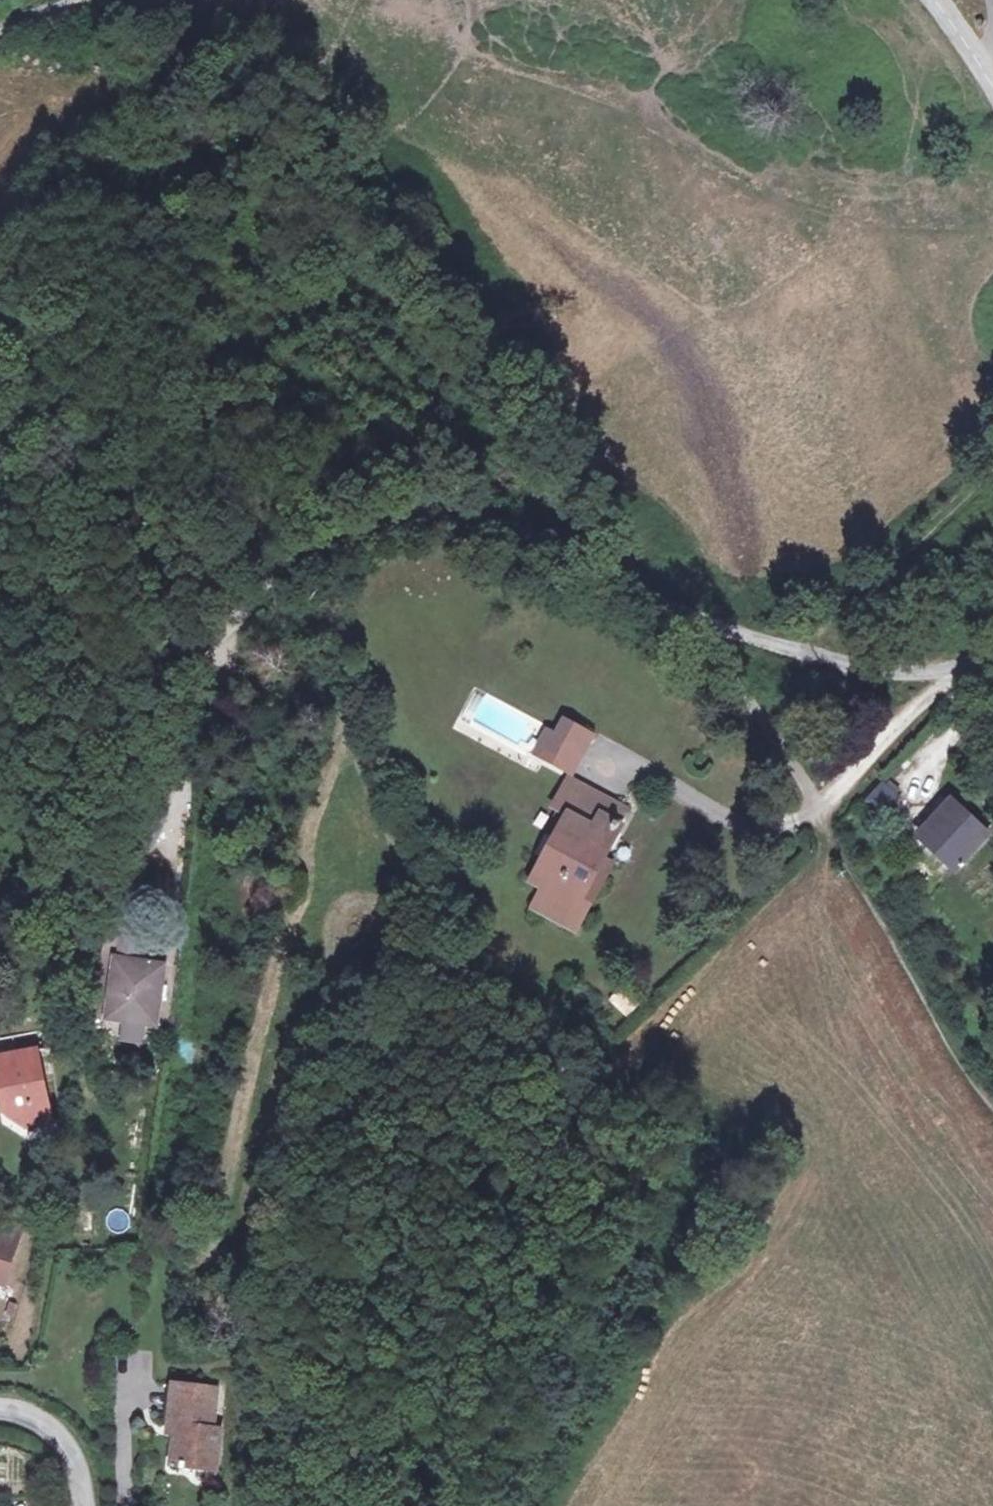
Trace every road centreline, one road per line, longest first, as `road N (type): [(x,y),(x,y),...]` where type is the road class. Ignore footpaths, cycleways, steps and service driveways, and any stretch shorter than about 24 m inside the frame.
road 1 (unclassified): [(0,984),(276,576),(349,530),(428,515),(489,521),(563,546),(679,612),(868,667),(942,666),(992,653)]
road 2 (unclassified): [(0,1412),(30,1416),(61,1442),(83,1505)]

